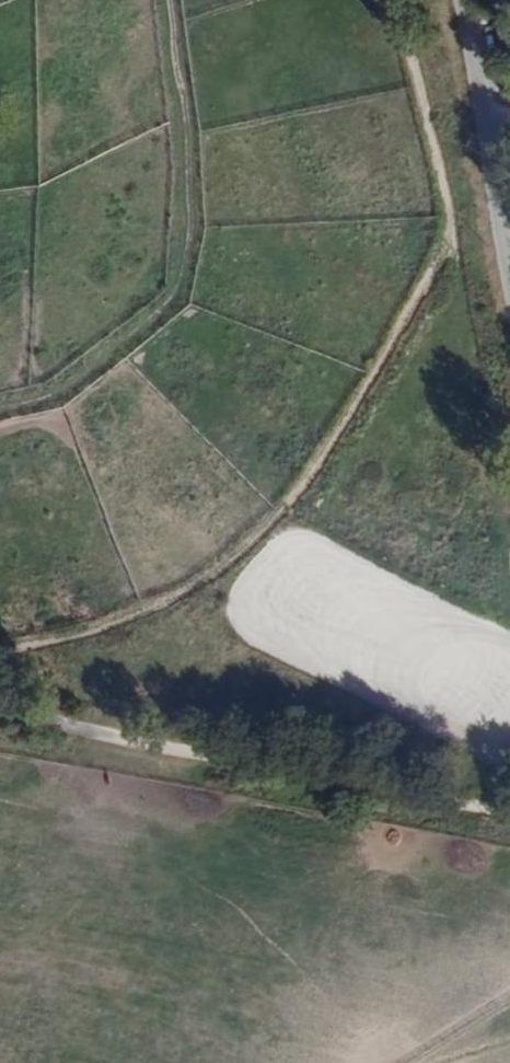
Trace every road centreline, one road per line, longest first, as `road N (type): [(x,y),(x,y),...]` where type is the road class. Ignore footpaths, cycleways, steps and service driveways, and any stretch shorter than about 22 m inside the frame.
road 1 (track): [(401,0),(449,193),(448,237),(433,280),(286,515),(201,587),(69,640),(0,654)]
road 2 (track): [(0,719),(509,821)]
road 3 (residential): [(509,236),(464,0)]

